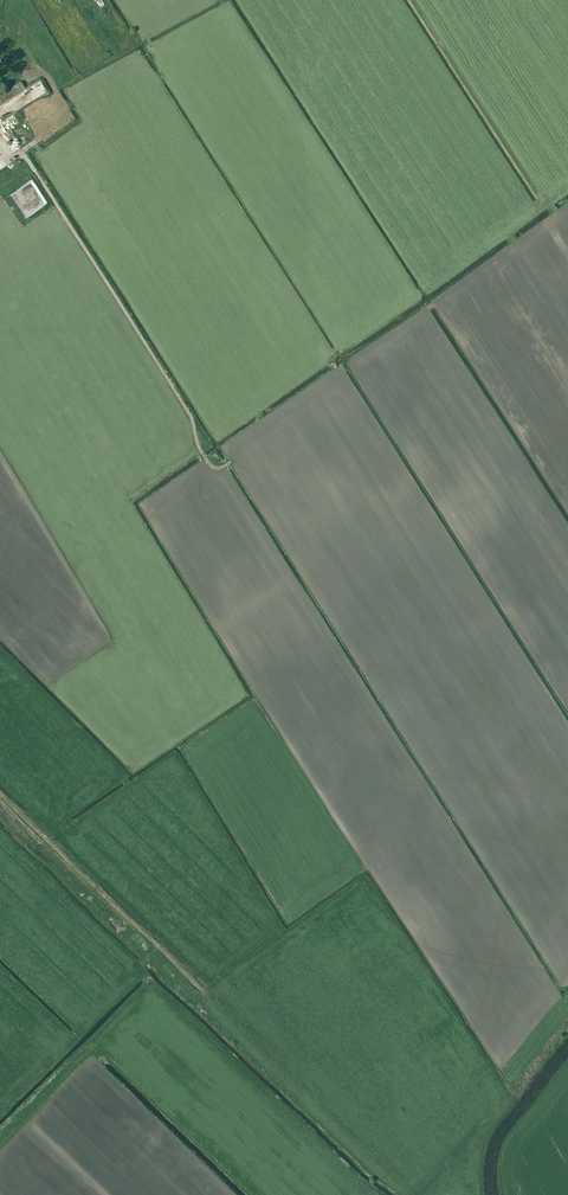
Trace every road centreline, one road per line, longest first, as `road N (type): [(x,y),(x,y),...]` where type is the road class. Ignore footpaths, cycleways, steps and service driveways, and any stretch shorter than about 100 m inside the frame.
road 1 (track): [(0,164),(25,156),(186,407),(207,461),(222,467),(231,461)]

